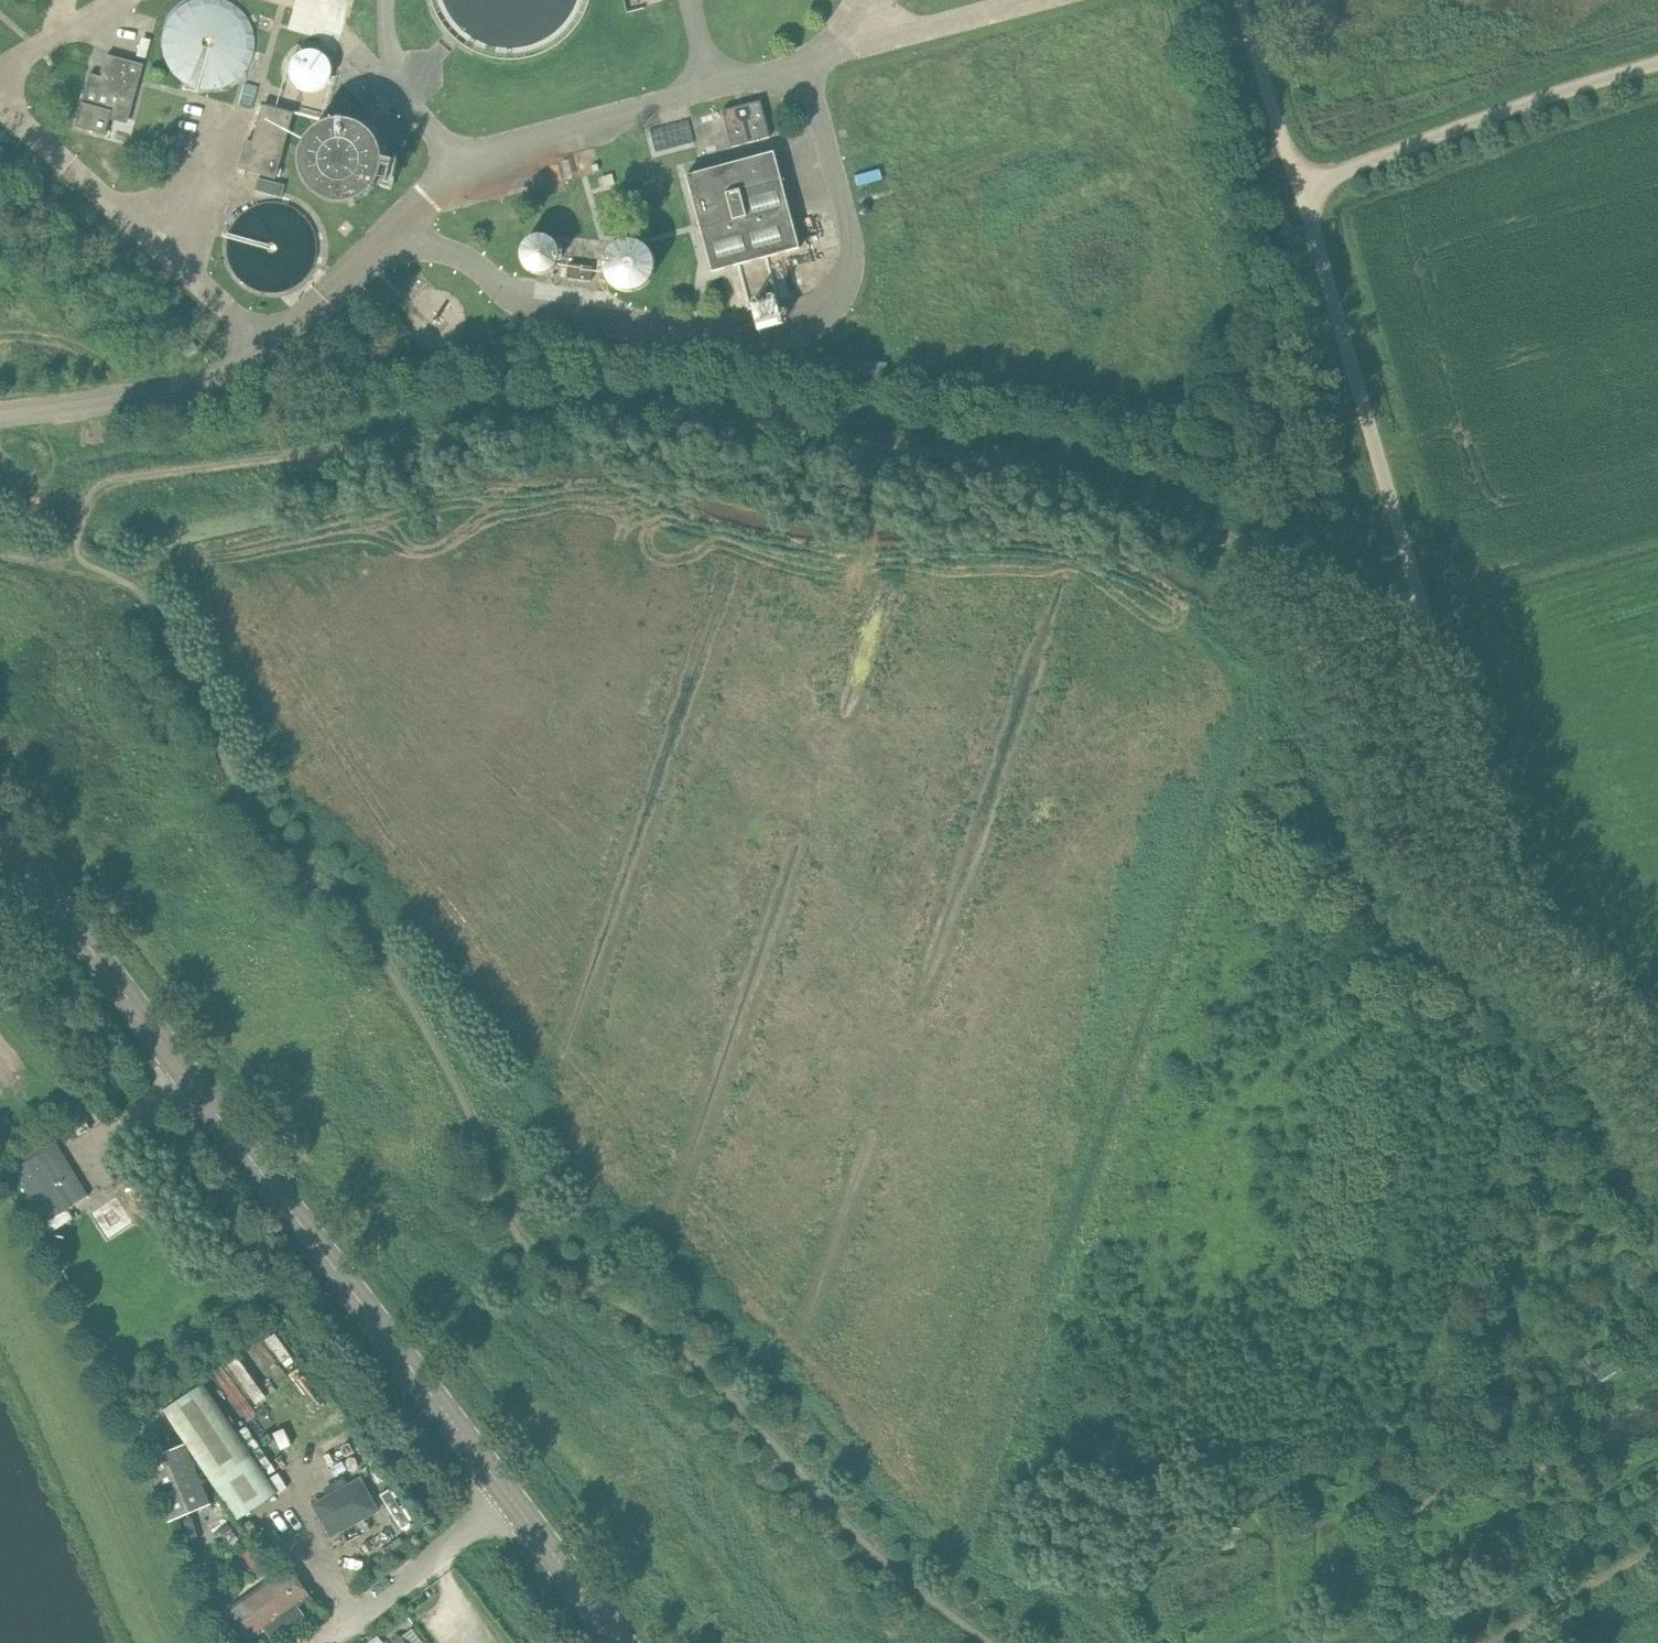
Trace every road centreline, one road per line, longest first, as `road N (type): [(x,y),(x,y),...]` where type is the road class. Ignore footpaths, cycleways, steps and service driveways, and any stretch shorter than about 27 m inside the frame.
road 1 (unclassified): [(1657,1034),(1616,977),(1538,903),(1510,853),(1419,597),(1295,174)]
road 2 (secondary): [(508,1499),(0,831)]
road 3 (unclassified): [(1295,174),(1657,60)]
road 4 (residential): [(348,1617),(508,1499)]
road 5 (unclassified): [(1295,174),(1241,0)]
road 6 (secondary): [(619,1642),(508,1499)]

